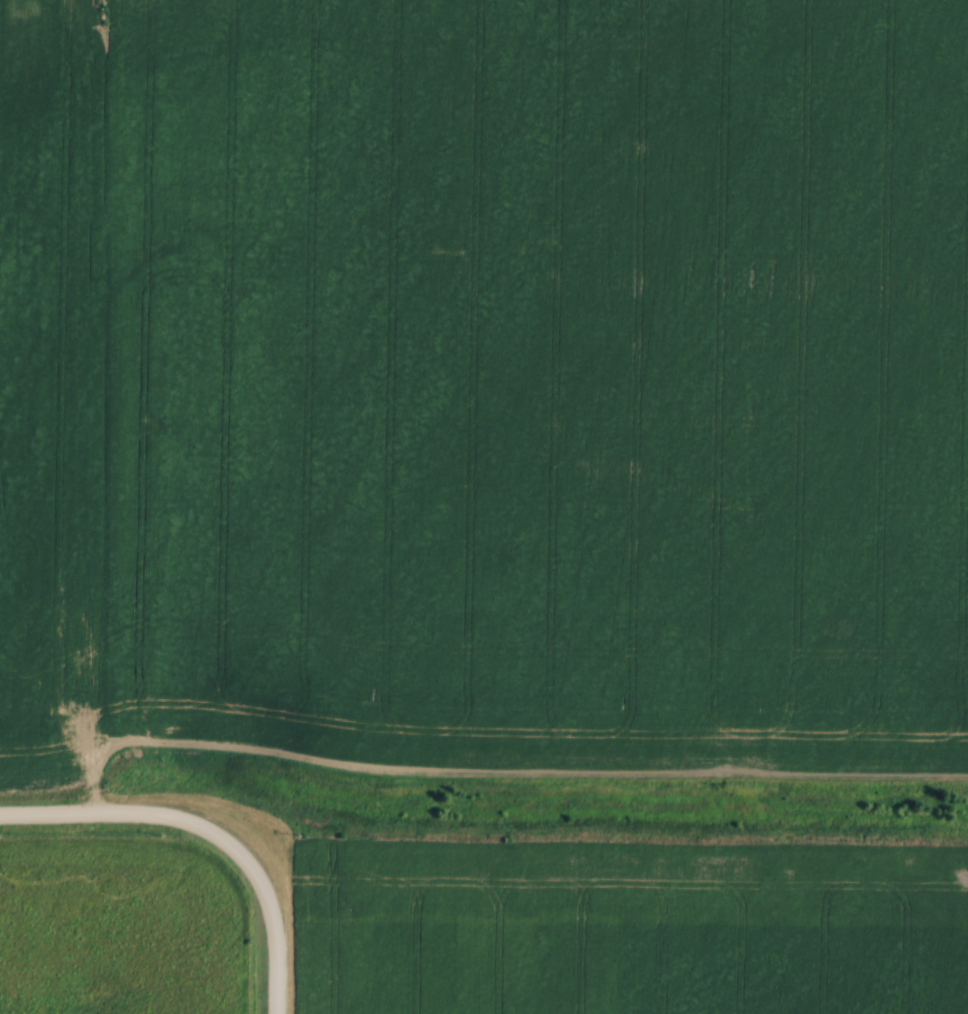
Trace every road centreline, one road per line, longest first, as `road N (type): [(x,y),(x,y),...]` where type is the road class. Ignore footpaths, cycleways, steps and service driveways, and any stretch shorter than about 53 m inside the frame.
road 1 (tertiary): [(207,835),(152,817),(0,819)]
road 2 (tertiary): [(277,1013),(277,942),(268,905),(249,871),(207,835)]

